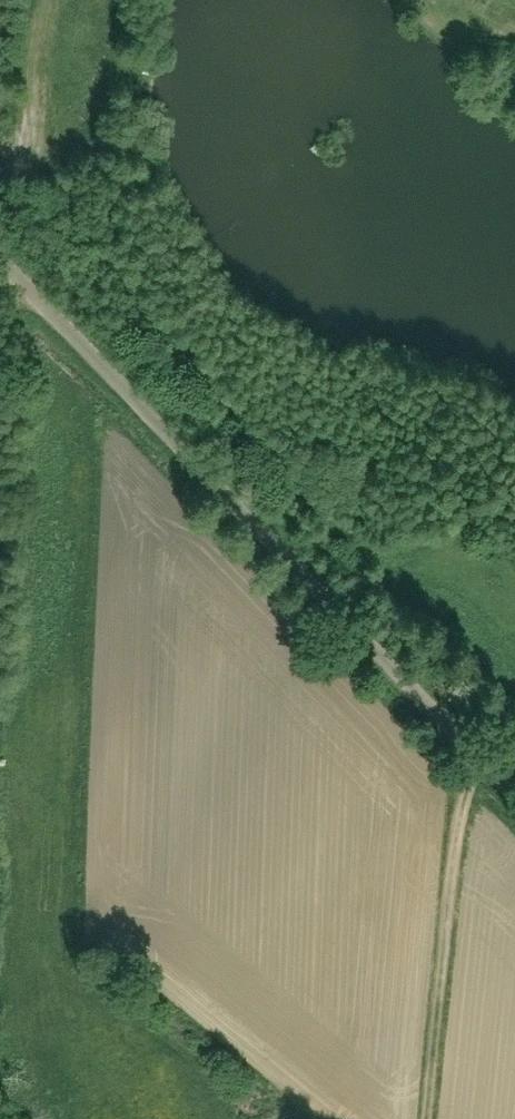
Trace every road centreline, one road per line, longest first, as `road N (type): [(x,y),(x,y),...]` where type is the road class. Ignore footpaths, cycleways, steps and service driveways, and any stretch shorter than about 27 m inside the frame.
road 1 (residential): [(514,802),(0,265)]

